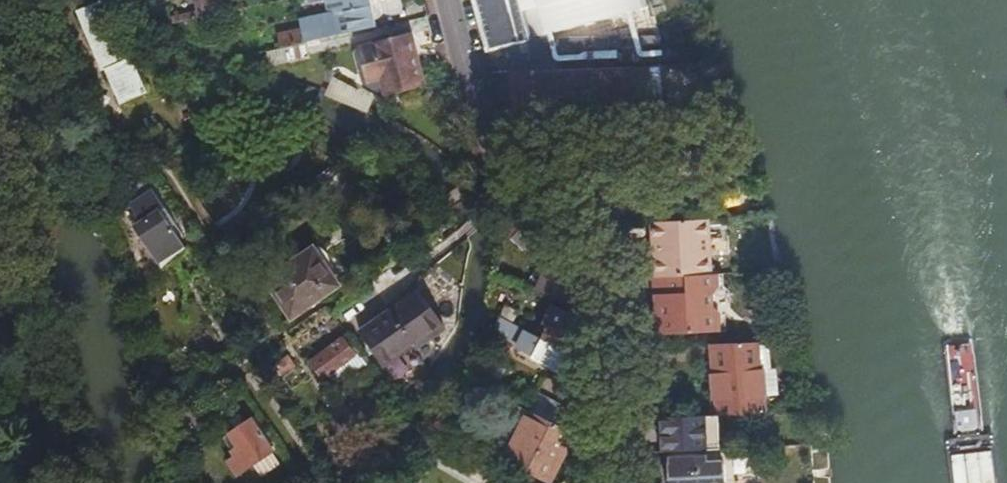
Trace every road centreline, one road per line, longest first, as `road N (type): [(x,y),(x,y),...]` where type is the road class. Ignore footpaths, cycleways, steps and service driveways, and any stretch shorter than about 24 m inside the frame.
road 1 (residential): [(446,0),(492,158),(611,290),(618,482)]
road 2 (residential): [(279,342),(153,155),(130,171),(93,160),(33,0)]
road 3 (residential): [(0,260),(56,482)]
road 4 (residential): [(279,342),(447,228)]
road 5 (residential): [(168,417),(279,342)]

